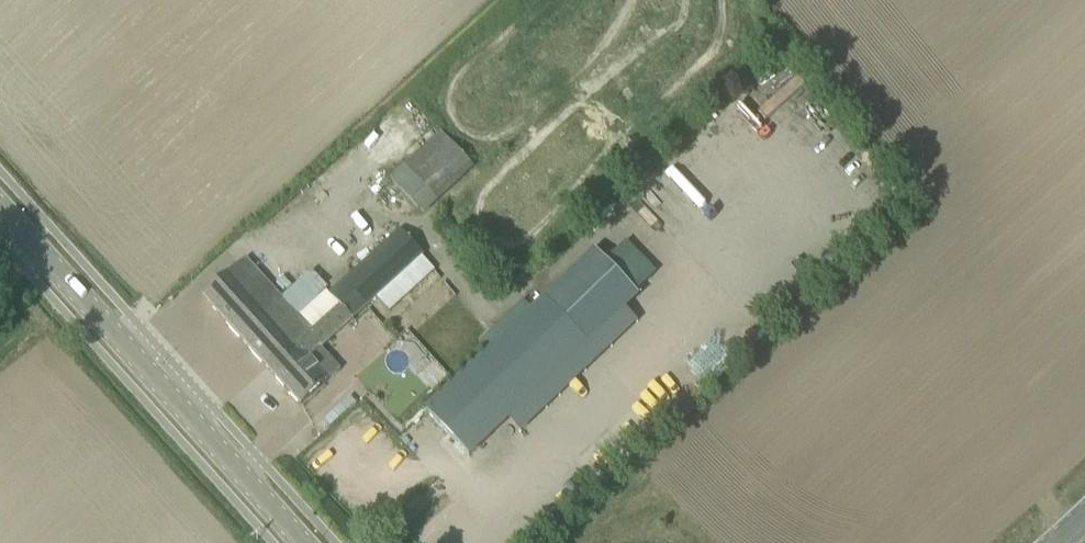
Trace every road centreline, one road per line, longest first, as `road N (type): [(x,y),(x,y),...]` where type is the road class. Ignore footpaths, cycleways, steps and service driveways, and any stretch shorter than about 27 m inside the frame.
road 1 (tertiary): [(304,542),(0,202)]

